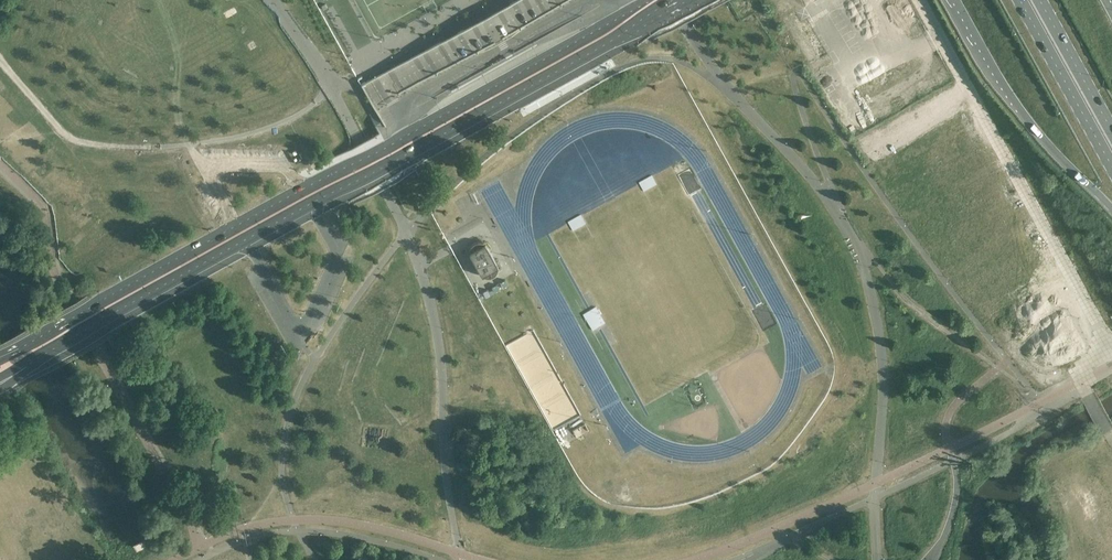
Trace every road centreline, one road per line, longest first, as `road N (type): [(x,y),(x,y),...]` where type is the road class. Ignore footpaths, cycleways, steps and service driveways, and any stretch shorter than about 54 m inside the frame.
road 1 (secondary): [(0,383),(701,0)]
road 2 (secondary): [(645,0),(0,360)]
road 3 (trunk): [(956,0),(1030,122),(1111,209)]
road 4 (trunk): [(1020,0),(1111,166)]
road 5 (trunk): [(1111,131),(1039,0)]

